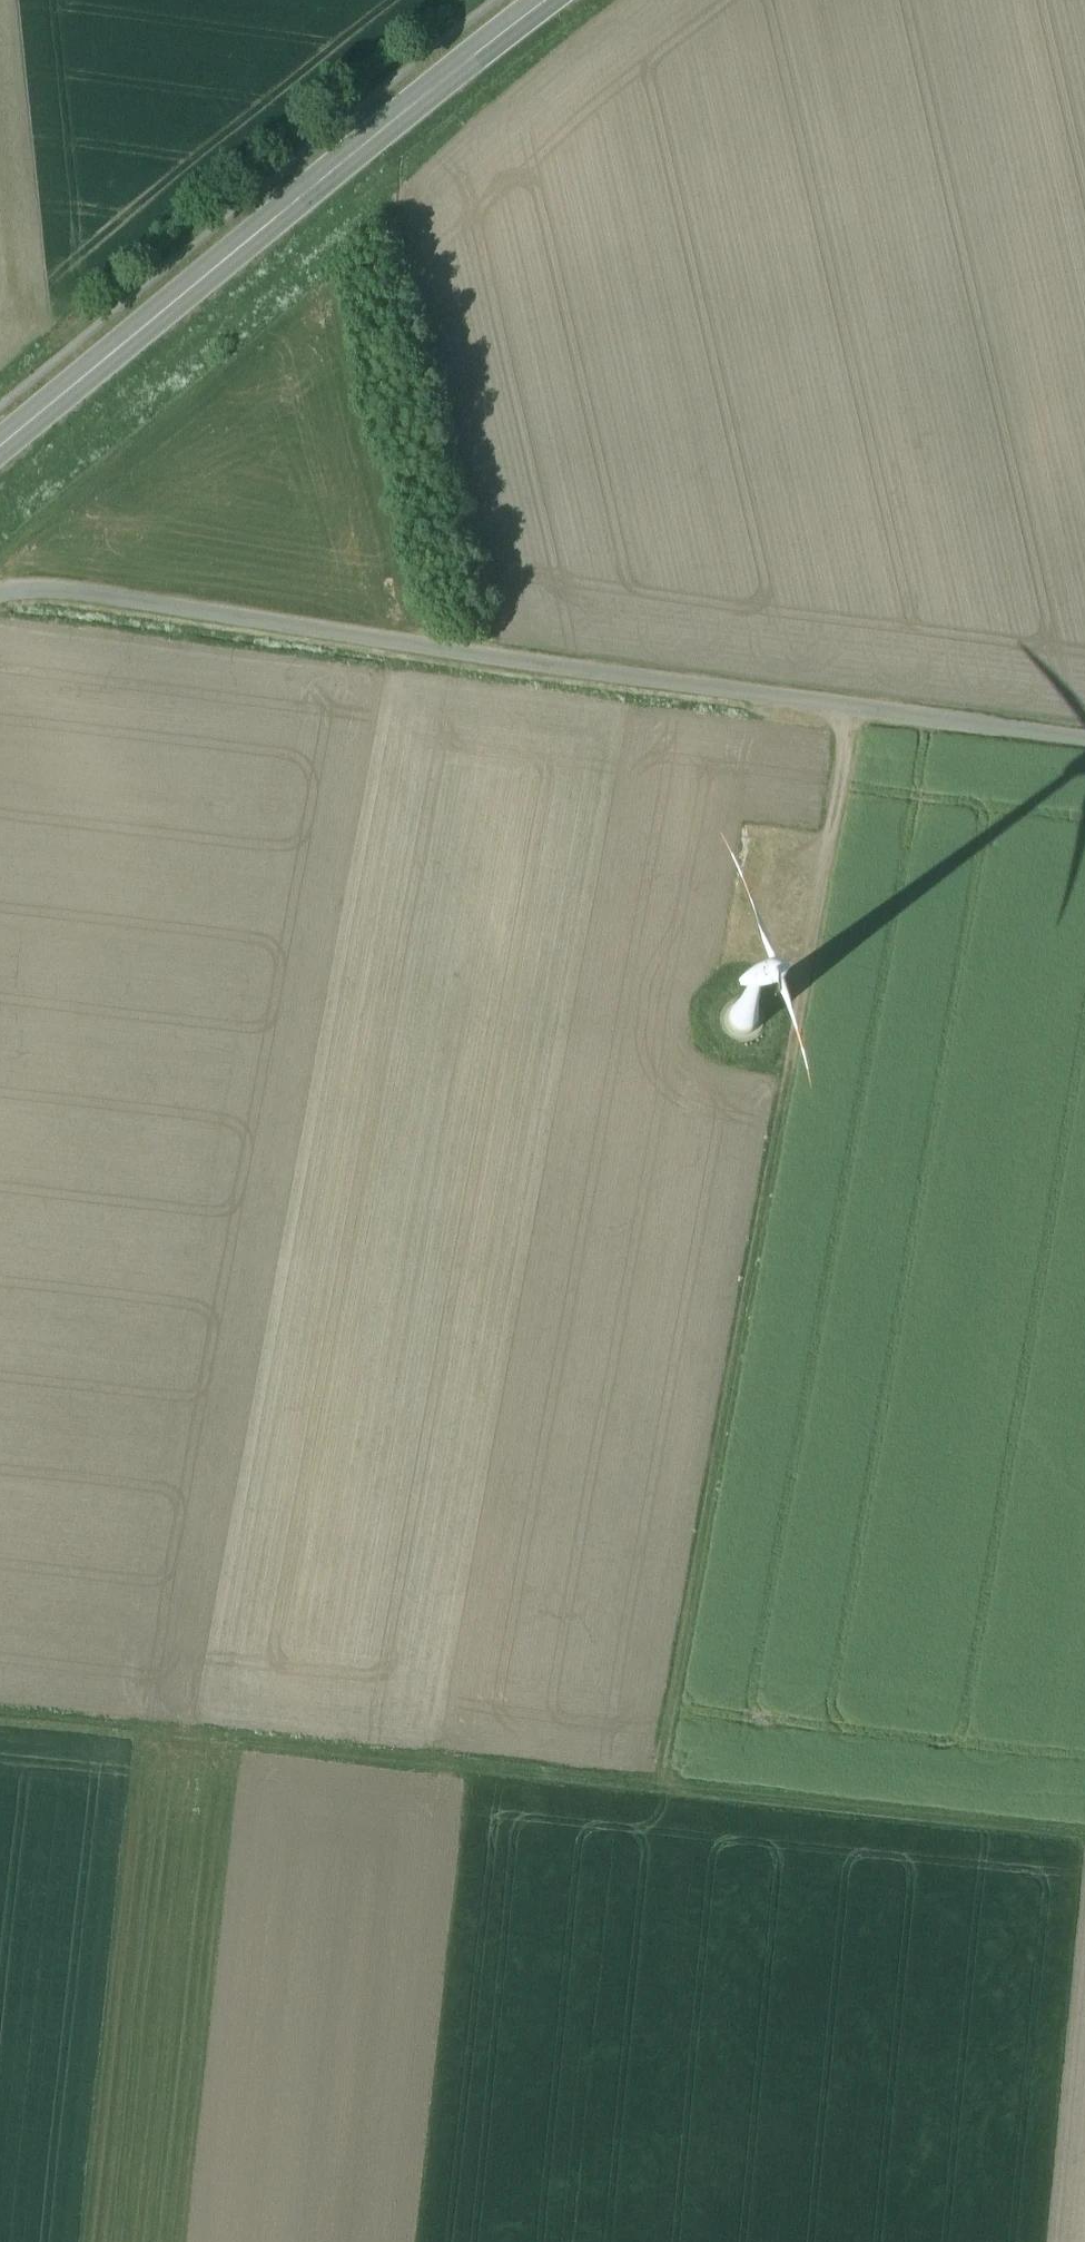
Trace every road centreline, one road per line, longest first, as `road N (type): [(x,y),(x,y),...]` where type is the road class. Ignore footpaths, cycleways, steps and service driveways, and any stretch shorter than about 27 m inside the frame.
road 1 (unclassified): [(1084,738),(72,590),(0,592)]
road 2 (secondary): [(0,447),(547,0)]
road 3 (track): [(857,707),(834,821),(759,961)]

